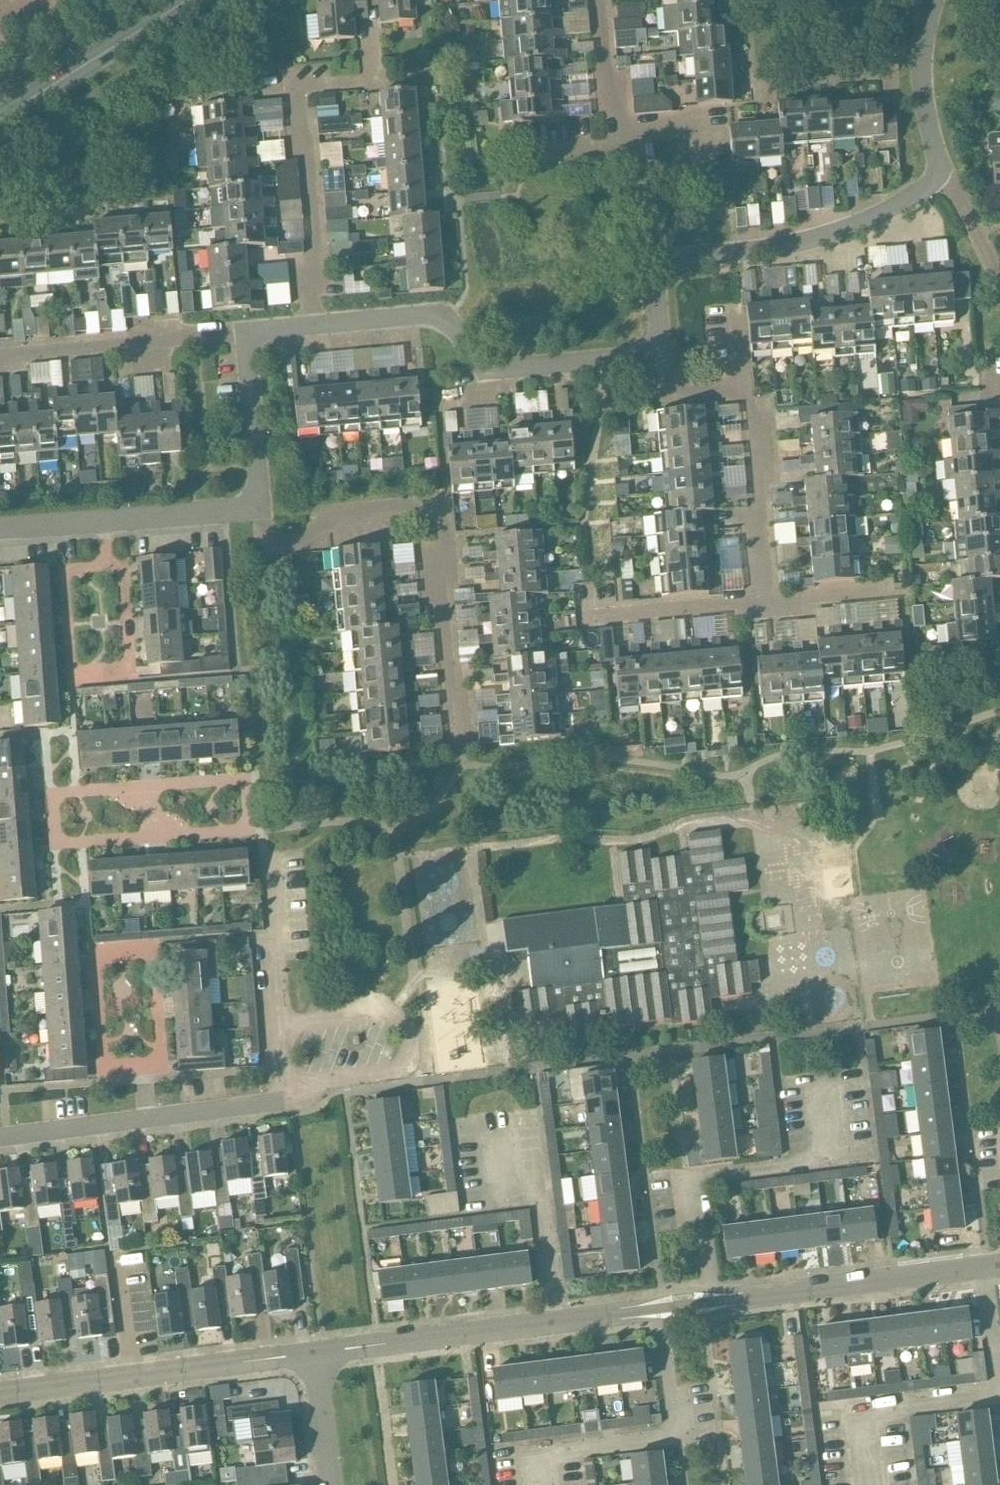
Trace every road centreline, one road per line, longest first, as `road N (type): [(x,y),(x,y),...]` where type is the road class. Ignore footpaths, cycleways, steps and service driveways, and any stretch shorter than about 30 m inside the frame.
road 1 (residential): [(463,745),(442,504),(343,514),(311,540),(279,542),(255,507)]
road 2 (residential): [(144,1121),(284,1103),(268,862)]
road 3 (residential): [(319,326),(430,313),(450,321),(497,367),(659,354)]
road 4 (residential): [(309,1351),(653,1307)]
road 5 (residential): [(659,354),(662,375),(682,393),(745,389),(762,603)]
road 6 (residential): [(106,567),(63,569),(72,680),(129,673),(123,567)]
road 7 (residential): [(319,326),(301,85),(371,79)]
road 8 (residential): [(140,1068),(161,1066),(155,952),(97,956),(102,1070)]
road 9 (residential): [(654,258),(797,244),(871,221),(929,187),(940,172)]
road 10 (residential): [(538,1484),(534,1458),(674,1438),(653,1307)]
road 11 (residential): [(710,1300),(986,1267)]
road 12 (residential): [(595,0),(611,109),(645,166),(654,258)]
road 13 (residential): [(0,352),(242,332)]
road 14 (secondary): [(0,120),(188,0)]
road 15 (residential): [(862,1484),(854,1417),(999,1397)]
road 16 (residential): [(581,620),(762,603)]
road 17 (residential): [(134,1374),(309,1351)]
road 18 (residential): [(255,507),(242,332)]
road 19 (residential): [(940,172),(924,102),(932,0)]
road 20 (residential): [(104,519),(255,507)]
road 21 (residential): [(0,1138),(144,1121)]
road 22 (residential): [(999,295),(958,194),(940,172)]
road 23 (residential): [(0,1391),(134,1374)]
road 24 (residential): [(329,1484),(309,1351)]
road 25 (residential): [(762,603),(894,589)]
road 26 (residential): [(710,1300),(696,1177)]

